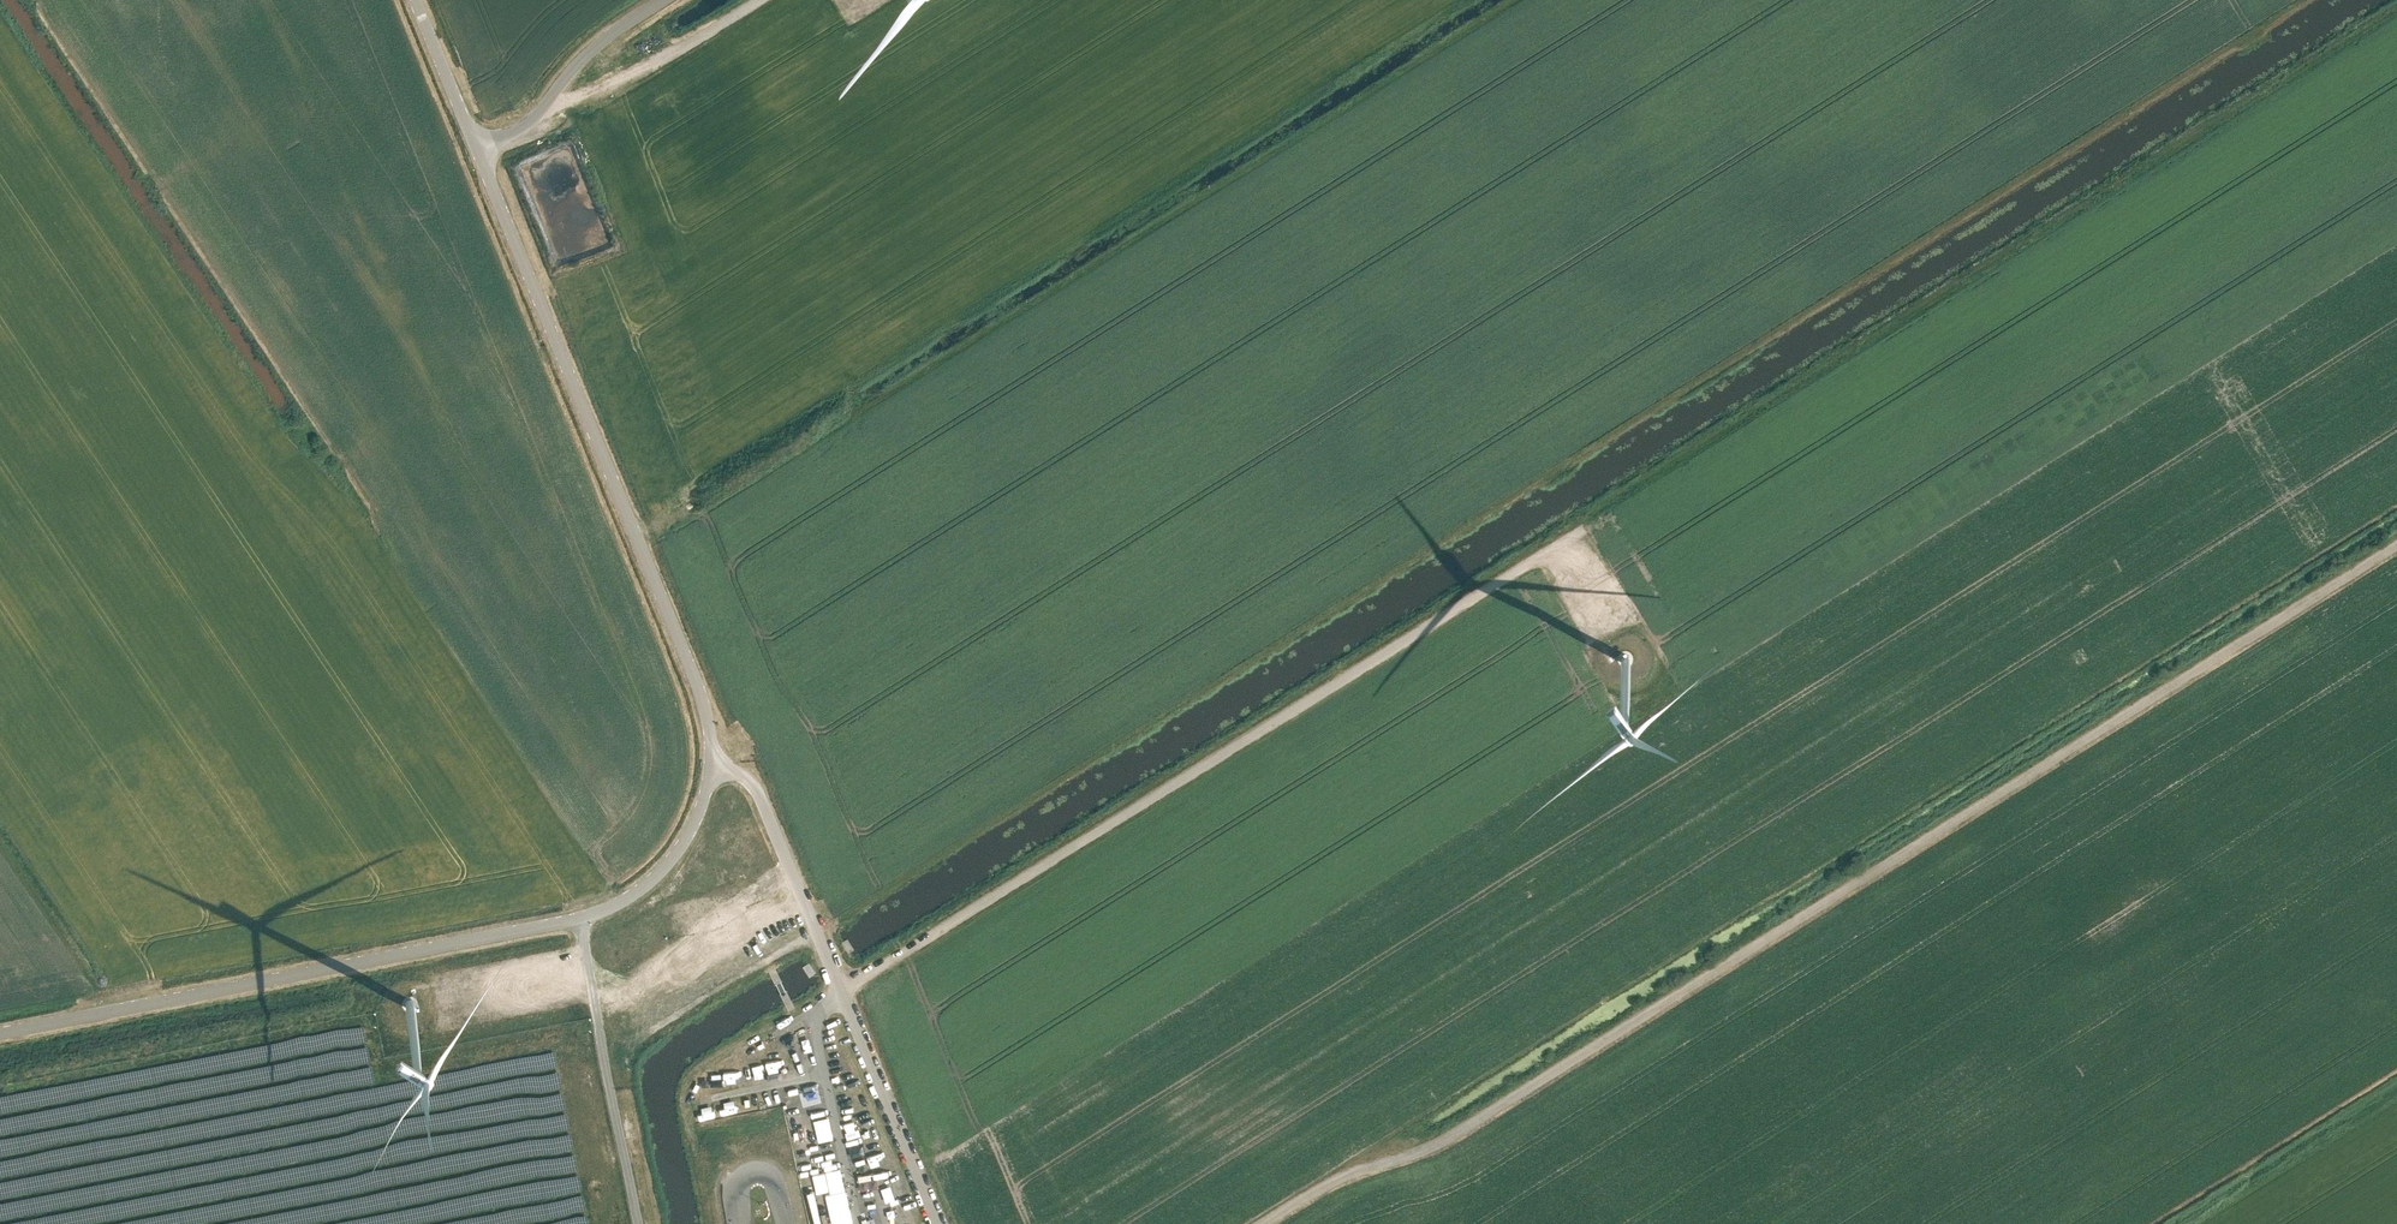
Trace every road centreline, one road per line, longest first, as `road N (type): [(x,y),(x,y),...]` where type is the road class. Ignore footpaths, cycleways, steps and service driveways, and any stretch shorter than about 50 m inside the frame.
road 1 (unclassified): [(0,1033),(589,915),(647,885),(670,861),(697,815),(711,767)]
road 2 (unclassified): [(711,767),(701,694),(477,149)]
road 3 (unclassified): [(937,1223),(758,787),(711,767)]
road 4 (unclassified): [(477,149),(528,122),(580,60),(661,0)]
road 5 (unclassified): [(477,149),(415,0)]

